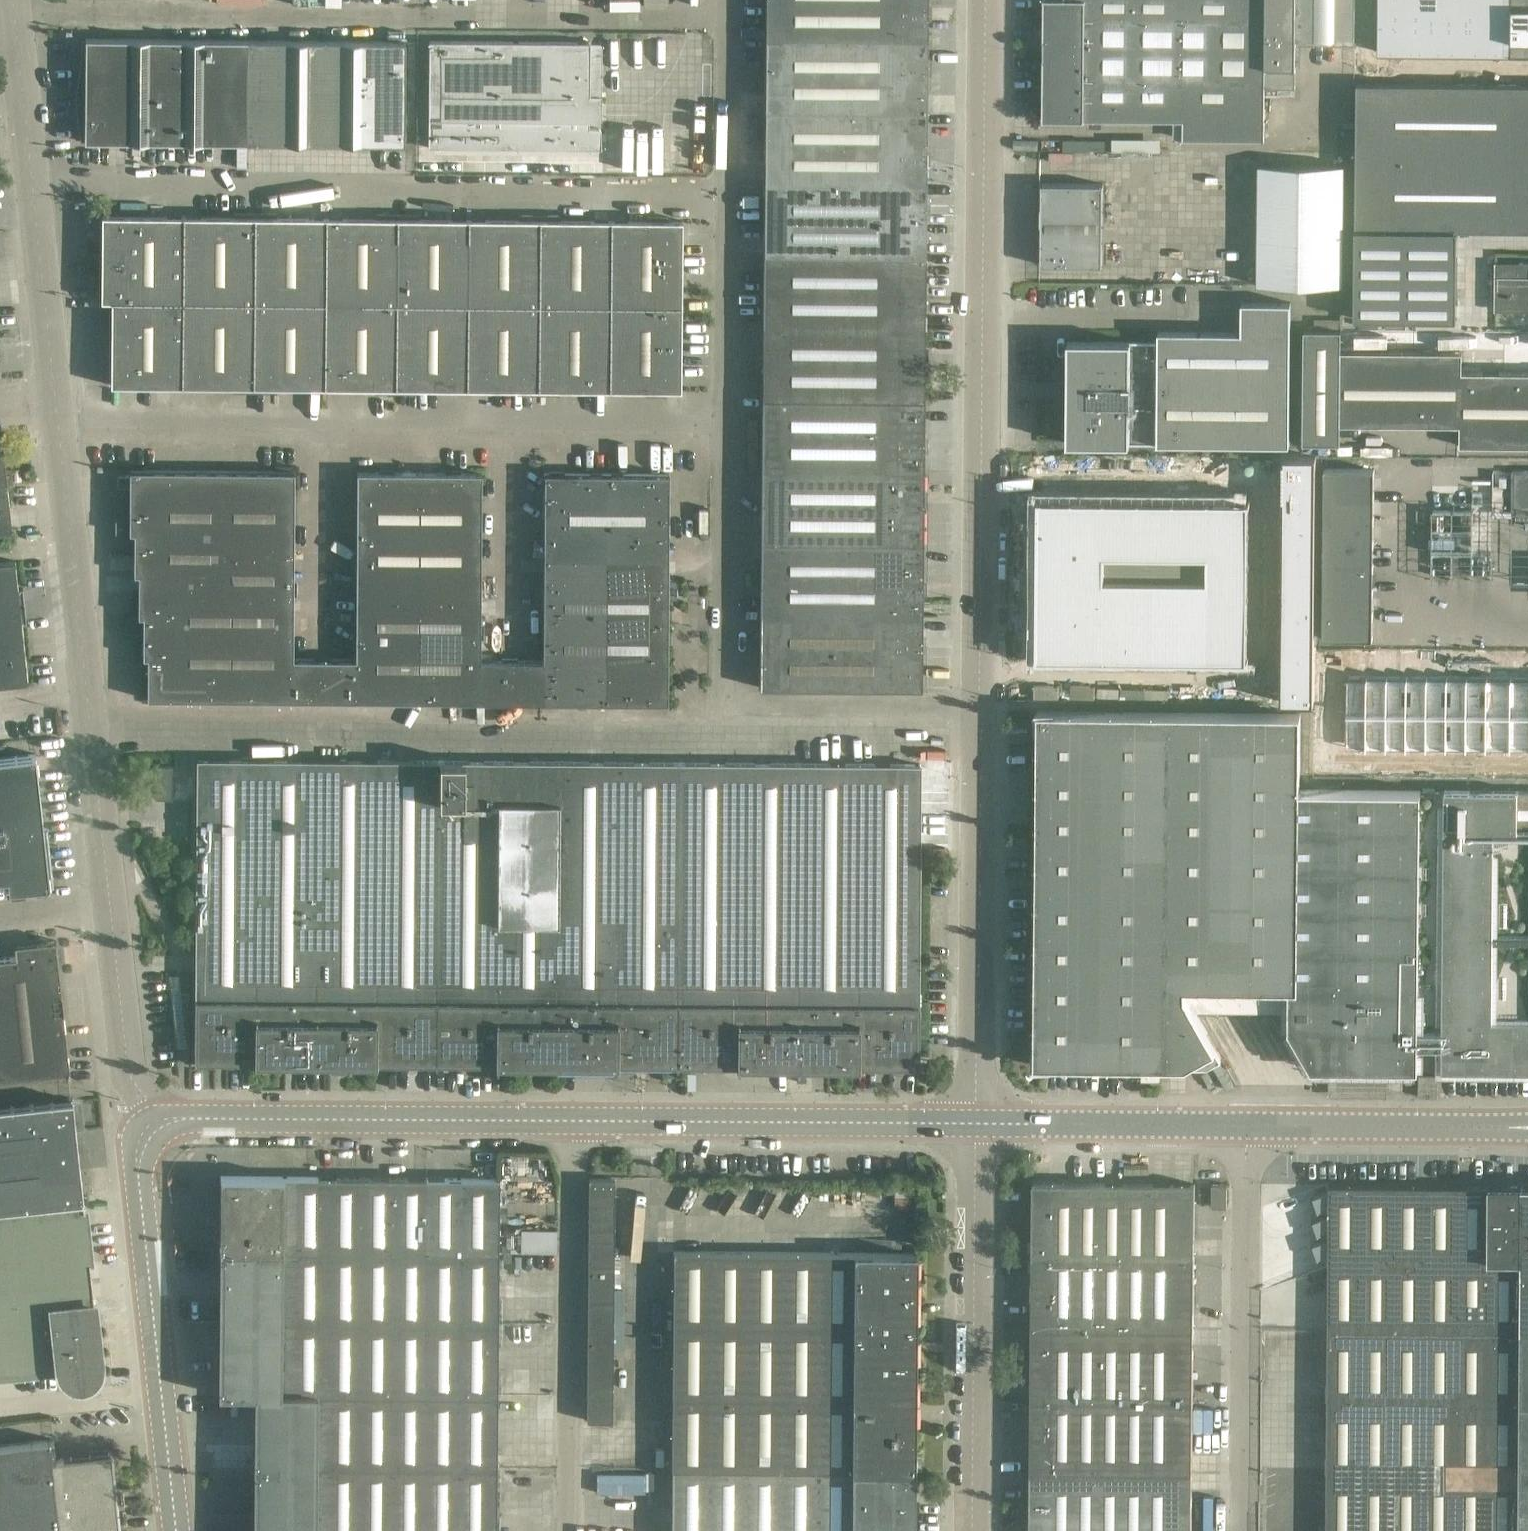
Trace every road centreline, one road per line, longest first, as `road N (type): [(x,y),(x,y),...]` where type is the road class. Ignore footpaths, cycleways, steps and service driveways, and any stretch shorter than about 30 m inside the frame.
road 1 (unclassified): [(980,735),(986,0)]
road 2 (unclassified): [(728,181),(32,175)]
road 3 (unclassified): [(692,21),(14,15)]
road 4 (unclassified): [(725,413),(57,407)]
road 5 (unclassified): [(724,735),(92,734)]
road 6 (tertiary): [(176,1530),(137,1162),(140,1142),(158,1122)]
road 7 (tertiary): [(573,1120),(158,1122)]
road 8 (unclassified): [(571,1530),(573,1120)]
road 9 (unclassified): [(973,1530),(976,1123)]
road 10 (unclassified): [(1242,1530),(1246,1125)]
road 11 (tertiary): [(976,1123),(573,1120)]
road 12 (unclassified): [(976,1123),(980,735)]
road 13 (unclassified): [(92,734),(57,407)]
road 14 (unclassified): [(724,735),(725,413)]
road 15 (tertiary): [(1246,1125),(976,1123)]
road 16 (tertiary): [(1505,1128),(1246,1125)]
road 17 (unclassified): [(980,735),(724,735)]
road 18 (unclassified): [(57,407),(32,175)]
road 19 (unclassified): [(725,413),(728,181)]
road 20 (unclassified): [(158,1122),(128,1068),(110,905)]
road 21 (unclassified): [(110,905),(92,734)]
road 22 (unclassified): [(728,181),(731,21)]

